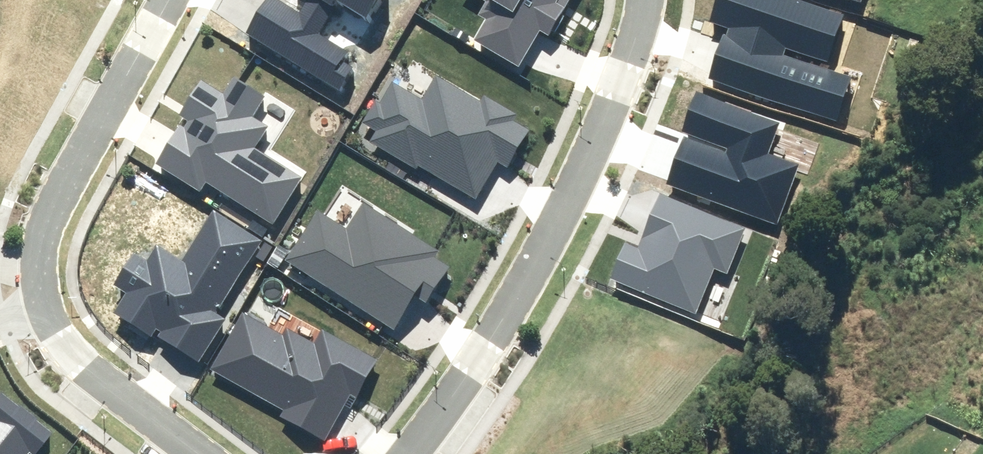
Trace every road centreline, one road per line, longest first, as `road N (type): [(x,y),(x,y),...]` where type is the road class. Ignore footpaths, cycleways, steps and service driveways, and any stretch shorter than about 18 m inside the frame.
road 1 (residential): [(645,0),(622,82),(542,259),(482,363),(412,453)]
road 2 (residential): [(43,310),(44,248),(67,188),(169,0)]
road 3 (residential): [(192,453),(69,353),(43,310)]

